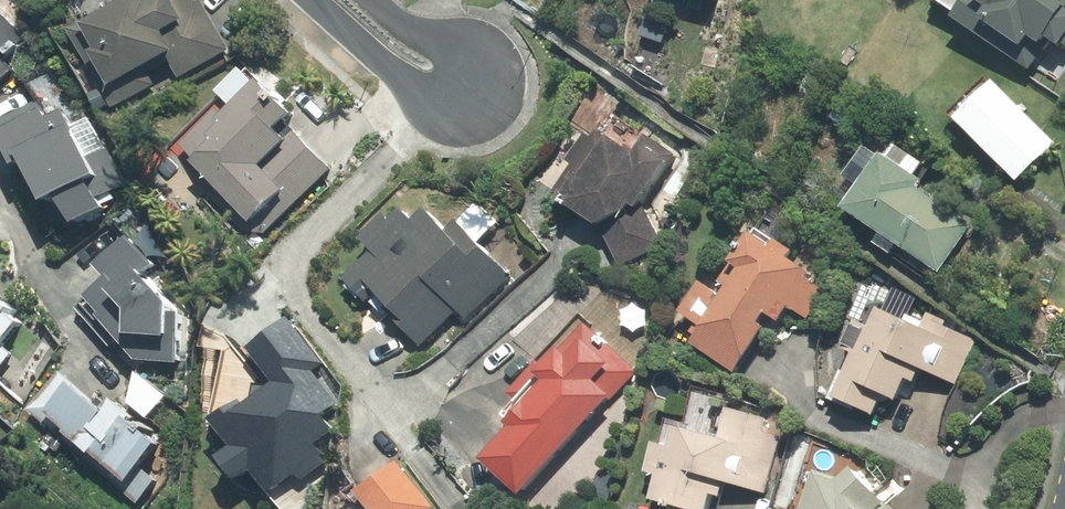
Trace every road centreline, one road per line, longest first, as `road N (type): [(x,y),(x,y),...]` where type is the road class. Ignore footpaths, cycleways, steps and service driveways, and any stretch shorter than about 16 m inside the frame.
road 1 (residential): [(472,86),(413,88),(310,0)]
road 2 (residential): [(369,0),(405,31),(444,50),(472,86)]

